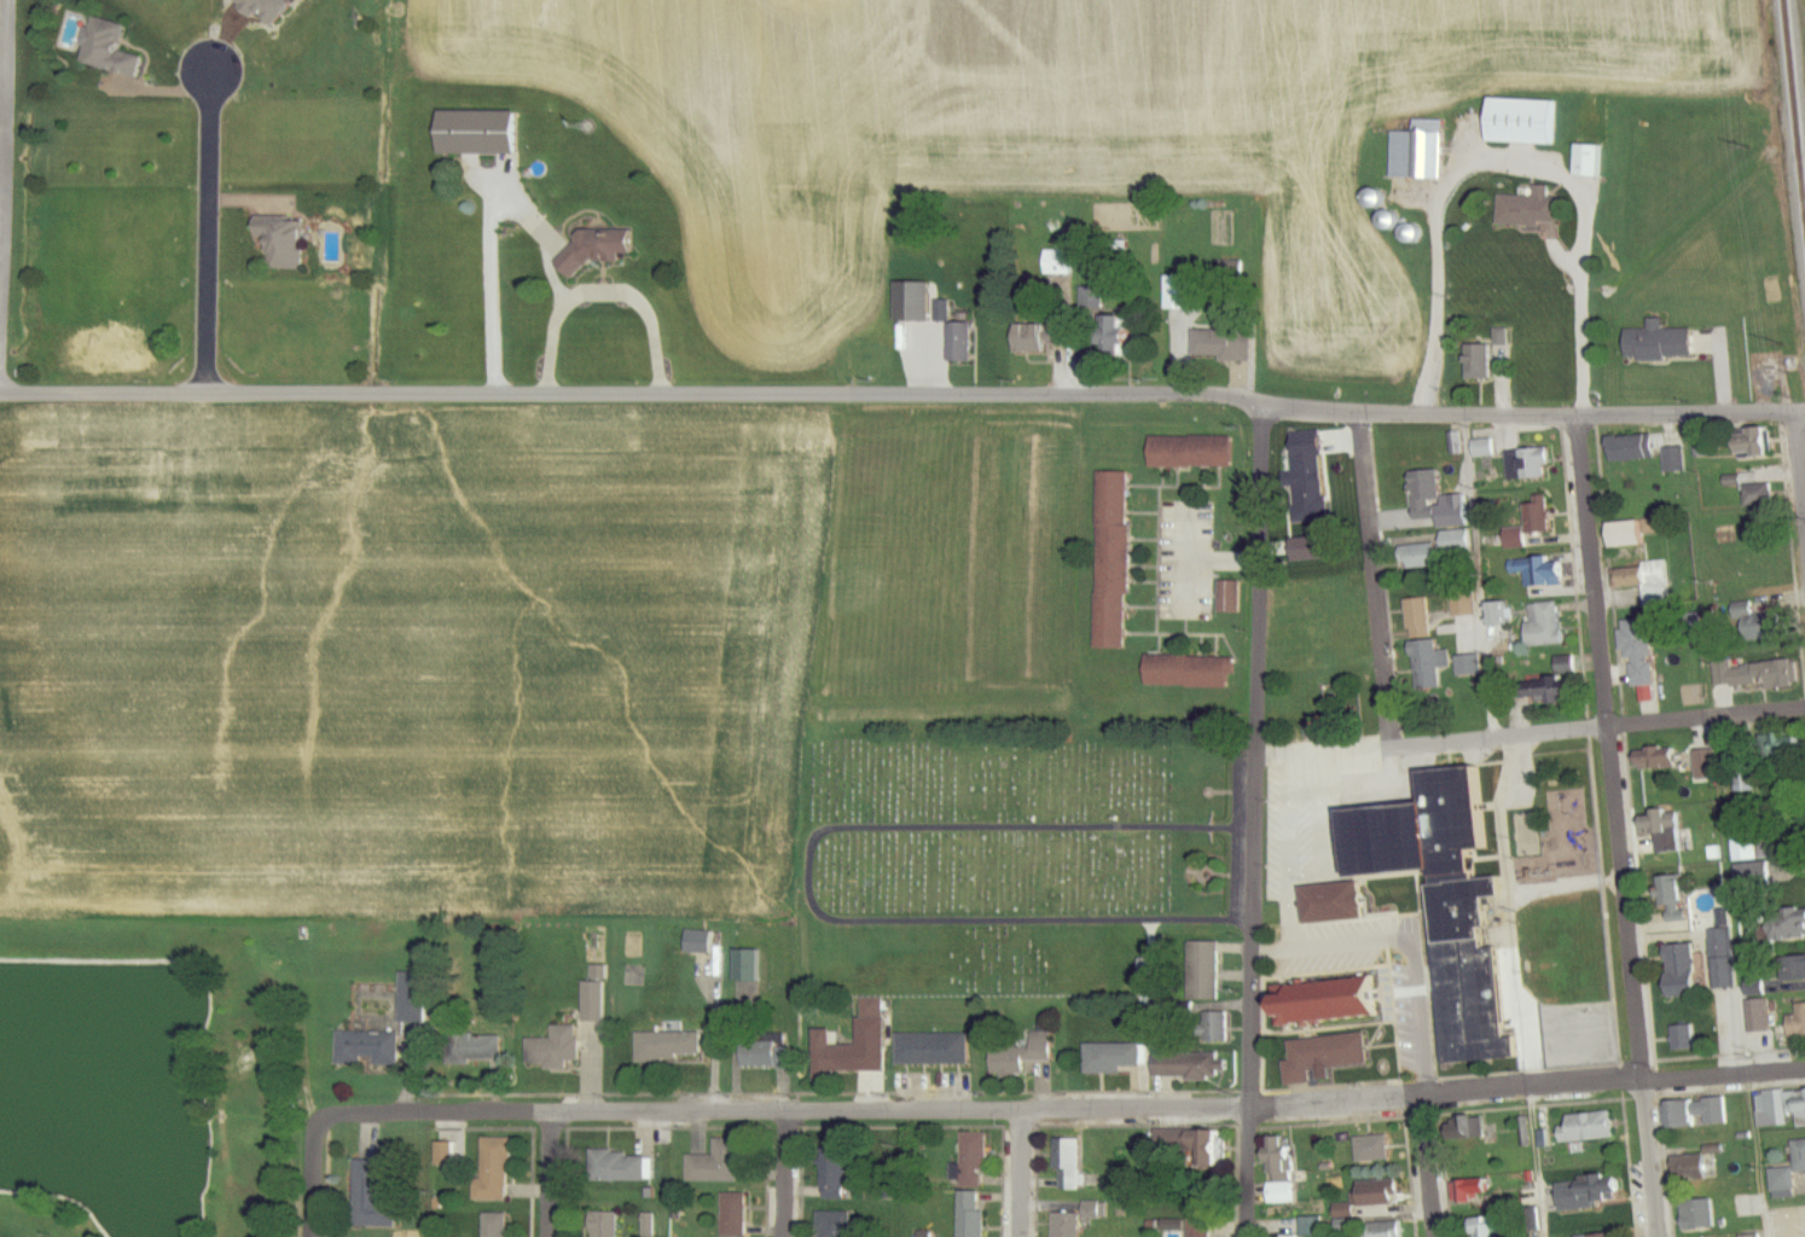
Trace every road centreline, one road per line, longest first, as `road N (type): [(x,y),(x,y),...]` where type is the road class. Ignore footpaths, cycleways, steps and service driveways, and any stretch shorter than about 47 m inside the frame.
road 1 (residential): [(1804,416),(1329,414),(1225,394),(0,393)]
road 2 (residential): [(1422,1092),(1128,1111),(353,1113),(329,1127)]
road 3 (residential): [(1248,1236),(1266,406)]
road 4 (residential): [(1661,1236),(1578,416)]
road 5 (residential): [(1259,754),(1317,756),(1394,745),(1370,414)]
road 6 (residential): [(1394,745),(1804,709)]
road 7 (residential): [(1804,1066),(1422,1092)]
road 8 (residential): [(0,359),(11,0)]
road 9 (residential): [(207,393),(211,70)]
road 10 (residential): [(1422,1092),(1404,943),(1287,952)]
road 11 (residential): [(329,1127),(312,1087),(308,997),(294,980)]
road 12 (residential): [(1436,1236),(1422,1092)]
road 13 (residential): [(788,1236),(790,1111)]
road 14 (residential): [(1021,1236),(1022,1111)]
road 15 (residential): [(554,1236),(556,1114)]

